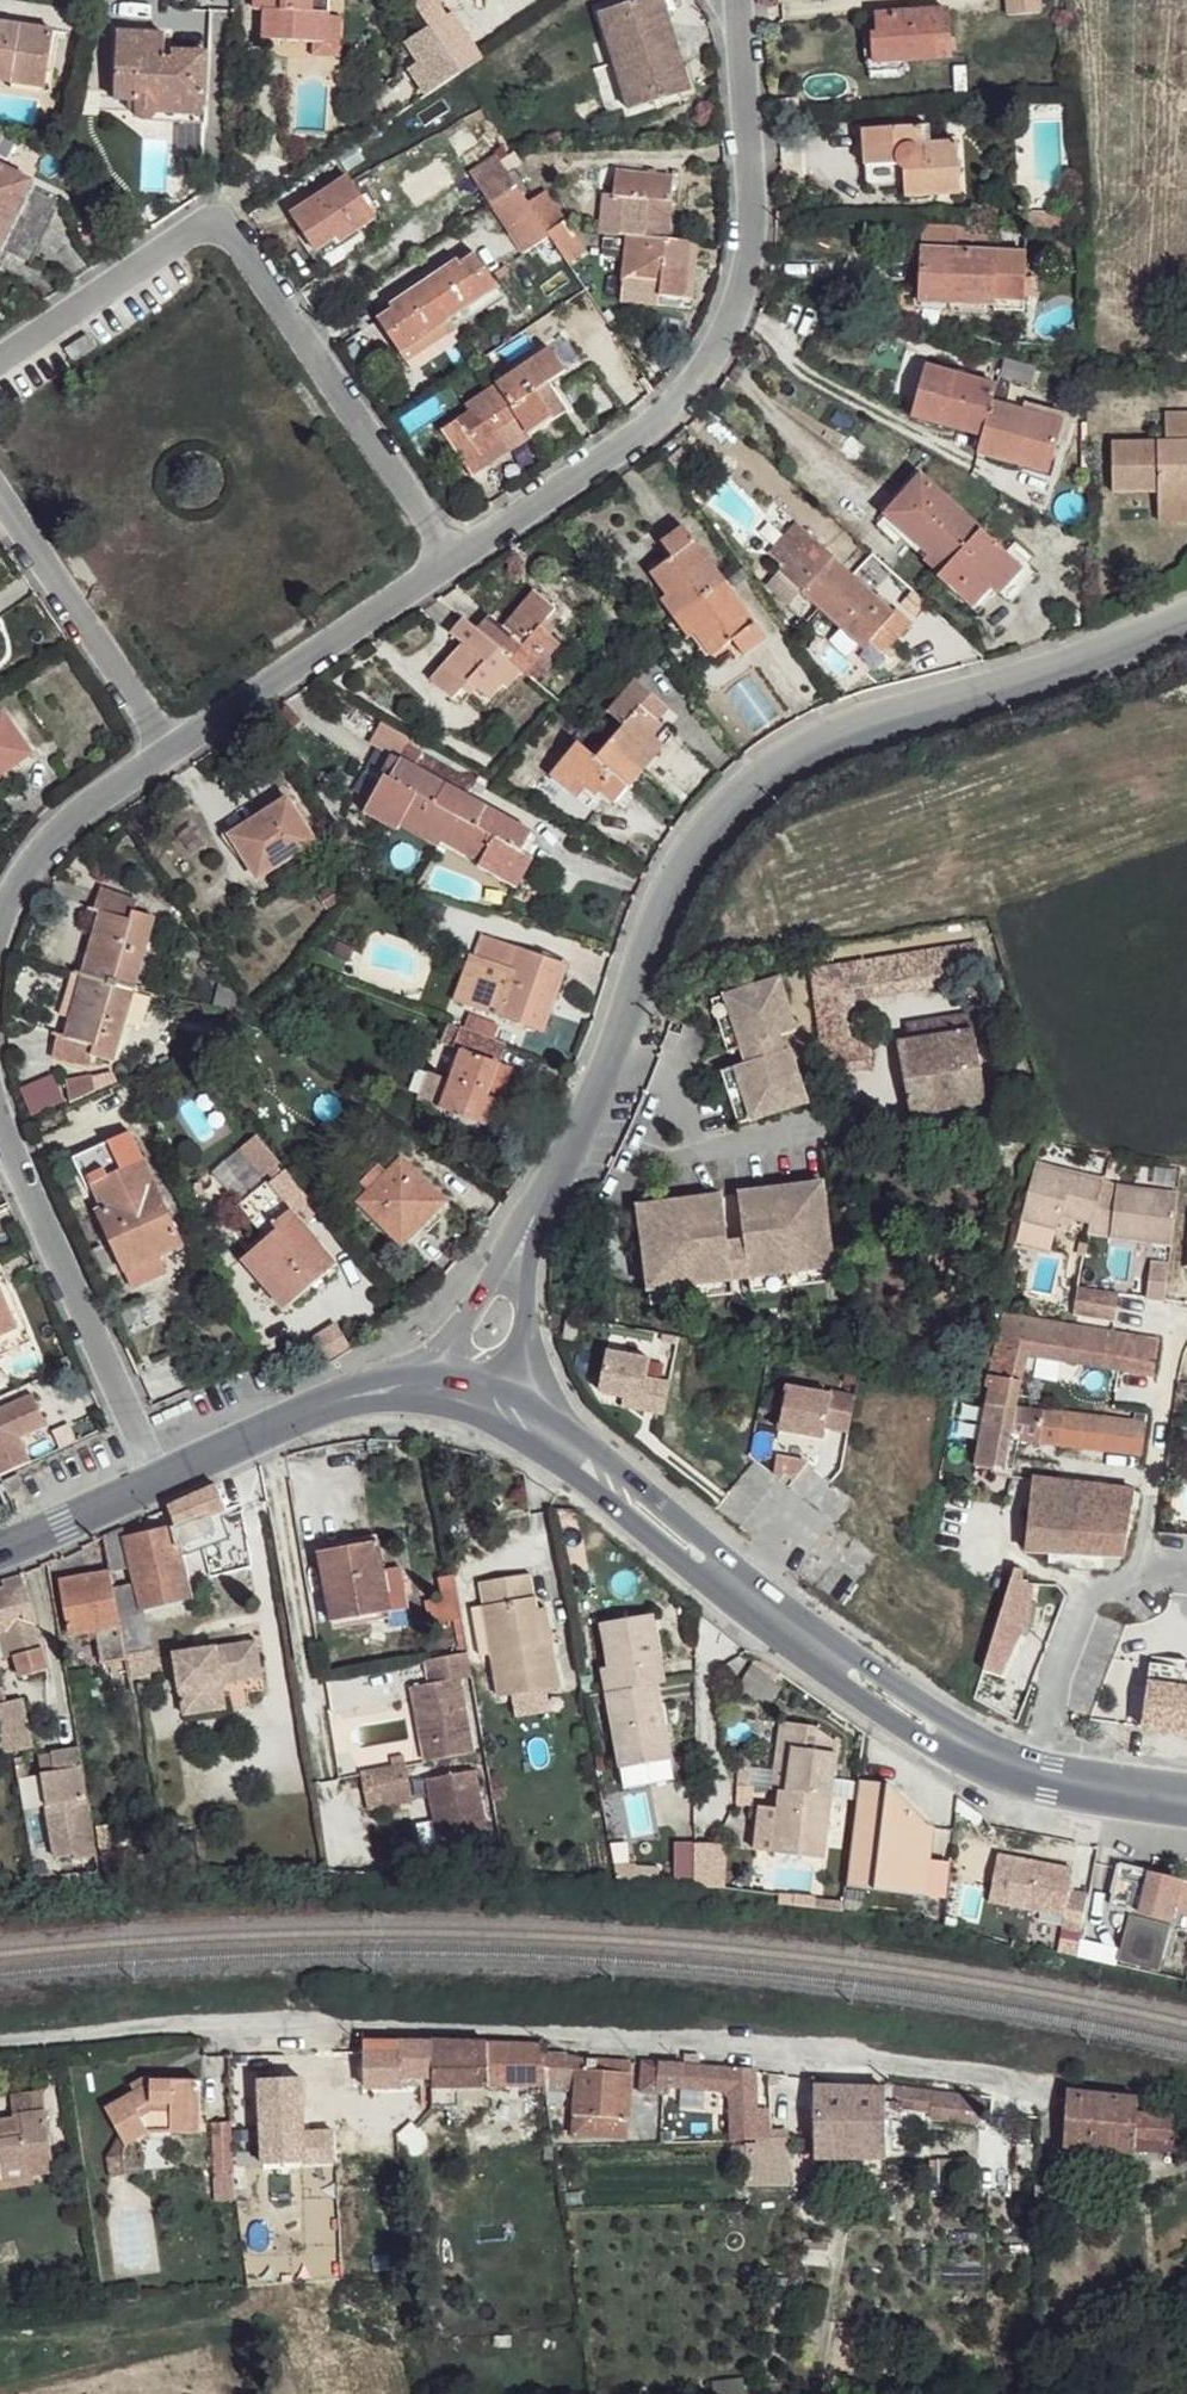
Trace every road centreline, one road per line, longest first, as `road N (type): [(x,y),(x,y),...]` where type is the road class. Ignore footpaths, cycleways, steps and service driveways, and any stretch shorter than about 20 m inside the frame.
road 1 (tertiary): [(1186,608),(820,731),(710,821),(667,889),(605,1094),(521,1247),(458,1388)]
road 2 (residential): [(1031,2087),(690,2045),(366,2020),(212,2019),(0,2042)]
road 3 (tertiary): [(1186,1799),(1027,1779),(914,1709),(510,1410),(458,1388)]
road 4 (residential): [(736,4),(752,213),(746,277),(718,342),(678,401),(446,560)]
road 5 (residential): [(446,560),(250,259),(221,233),(191,233),(0,357)]
road 6 (residential): [(0,1121),(163,1472)]
road 7 (residential): [(446,560),(170,747)]
road 8 (tertiary): [(458,1388),(408,1382),(331,1398),(163,1472)]
road 9 (residential): [(0,491),(170,747)]
road 10 (residential): [(170,747),(47,838),(0,916)]
road 11 (tertiary): [(163,1472),(0,1541)]

